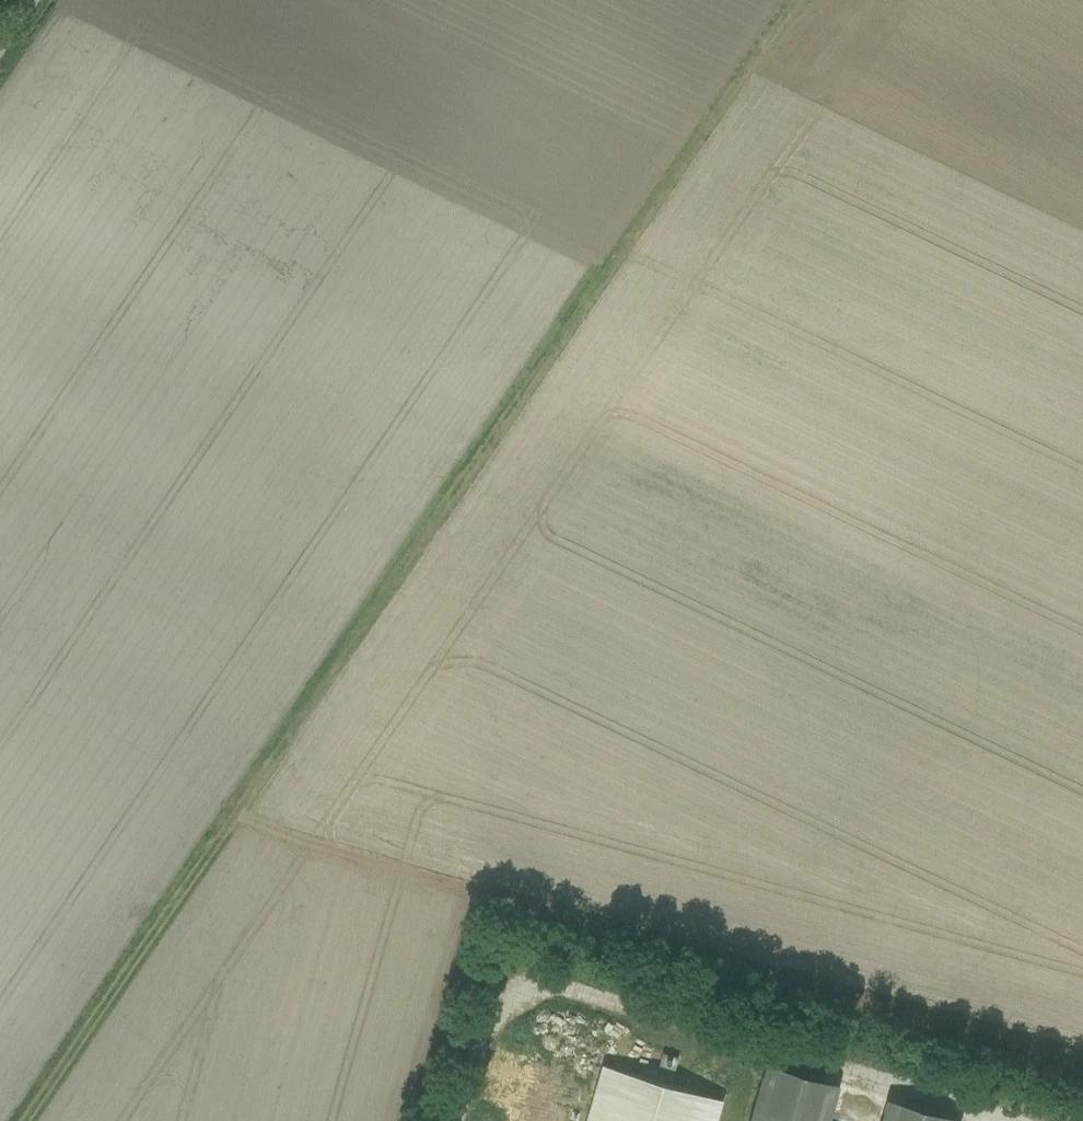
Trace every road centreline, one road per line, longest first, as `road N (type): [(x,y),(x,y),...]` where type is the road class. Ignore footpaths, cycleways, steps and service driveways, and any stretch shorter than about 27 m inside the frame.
road 1 (track): [(800,0),(34,1120)]

